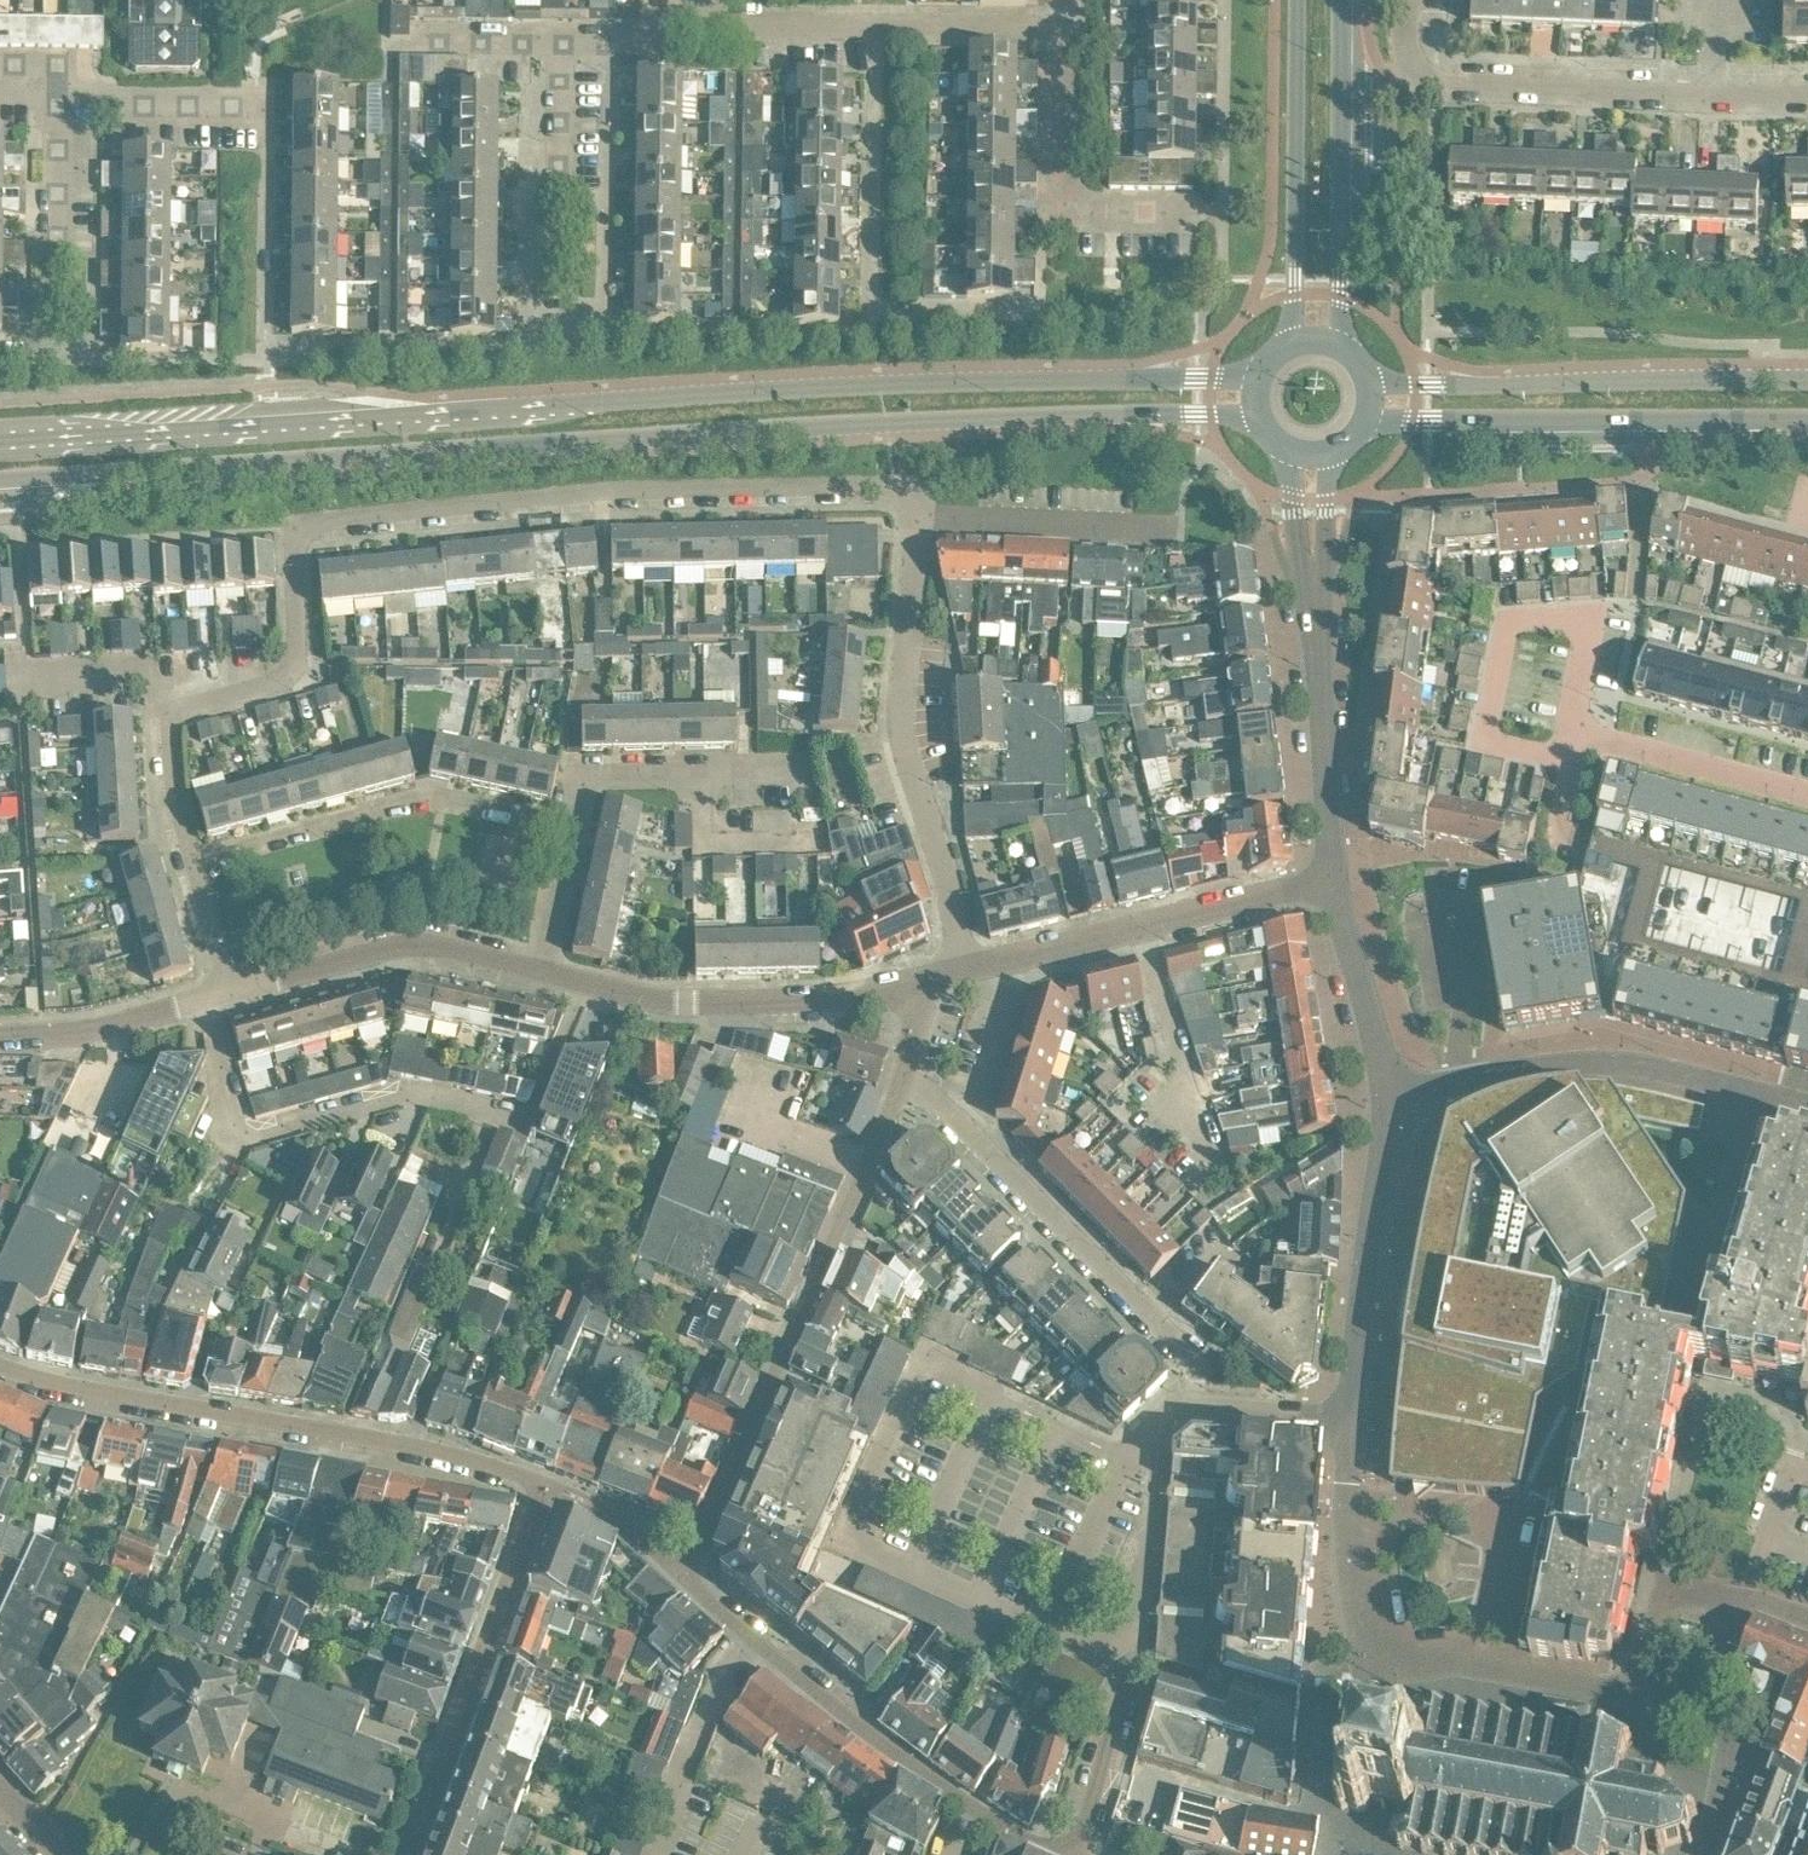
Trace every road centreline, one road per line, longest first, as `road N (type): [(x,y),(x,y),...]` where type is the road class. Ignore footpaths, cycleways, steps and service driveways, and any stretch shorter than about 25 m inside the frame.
road 1 (tertiary): [(1259,380),(878,383),(0,441)]
road 2 (tertiary): [(0,481),(884,424),(1258,417)]
road 3 (residential): [(194,863),(173,772),(177,714),(275,683),(291,671),(296,550),(302,530),(319,520),(627,488),(872,484),(915,497),(919,518)]
road 4 (residential): [(0,1364),(105,1394),(408,1444),(546,1484),(408,1854)]
road 5 (residential): [(902,1075),(686,1574)]
road 6 (residential): [(1641,1695),(1441,1660),(1370,1659),(1346,1503),(1348,1421)]
road 7 (residential): [(1074,1854),(1128,1676),(1112,1652),(1152,1546),(1159,1431),(1194,1407)]
road 8 (residential): [(968,968),(902,734),(919,518)]
road 9 (tertiary): [(1363,429),(1807,420)]
road 10 (tertiary): [(1807,379),(1369,384)]
road 11 (residential): [(528,1120),(405,1091),(247,1135),(232,1124),(210,997)]
road 12 (residential): [(1328,880),(1311,458)]
road 13 (residential): [(194,863),(429,794),(573,826)]
road 14 (residential): [(541,971),(686,1002),(794,1001),(918,980)]
road 15 (residential): [(1715,98),(1430,83),(1406,68),(1409,0)]
road 16 (residential): [(1064,22),(747,25),(693,15)]
road 17 (residential): [(1194,1407),(1196,1360),(970,1135)]
road 18 (tertiary): [(1343,350),(1343,0)]
road 19 (residential): [(1064,22),(1057,207),(1221,211)]
road 20 (tertiary): [(1300,0),(1288,348)]
road 21 (residential): [(1348,1421),(1385,1091)]
road 22 (residential): [(1664,1587),(1705,1403),(1726,1394),(1785,1413),(1800,1433),(1794,1464)]
road 23 (residential): [(228,992),(411,944),(541,971)]
road 24 (residential): [(1029,954),(1328,880)]
road 25 (residential): [(753,1638),(972,1807)]
road 26 (residential): [(573,826),(580,792),(602,775),(813,768)]
road 27 (residential): [(919,518),(1175,529)]
road 28 (residential): [(1571,732),(1807,795)]
road 29 (residential): [(654,1854),(715,1690),(753,1638)]
road 30 (residential): [(1385,1091),(1604,1063)]
road 31 (residential): [(1385,1091),(1328,880)]
road 32 (residential): [(1807,1106),(1664,1069),(1604,1063)]
road 33 (residential): [(265,106),(60,105)]
road 34 (residential): [(970,1135),(1029,954)]
road 35 (residential): [(1716,1854),(1732,1727),(1726,1715),(1700,1706)]
road 36 (residential): [(1348,1421),(1194,1407)]
road 37 (residential): [(541,971),(573,826)]
road 38 (residential): [(565,39),(420,36)]
road 39 (residential): [(60,246),(60,105)]
road 40 (residential): [(561,179),(565,39)]
road 41 (residential): [(693,15),(683,31),(565,39)]
road 42 (residential): [(228,992),(194,863)]
road 43 (residential): [(84,1140),(115,1077),(117,1023)]
road 44 (residential): [(1700,1706),(1749,1595)]

